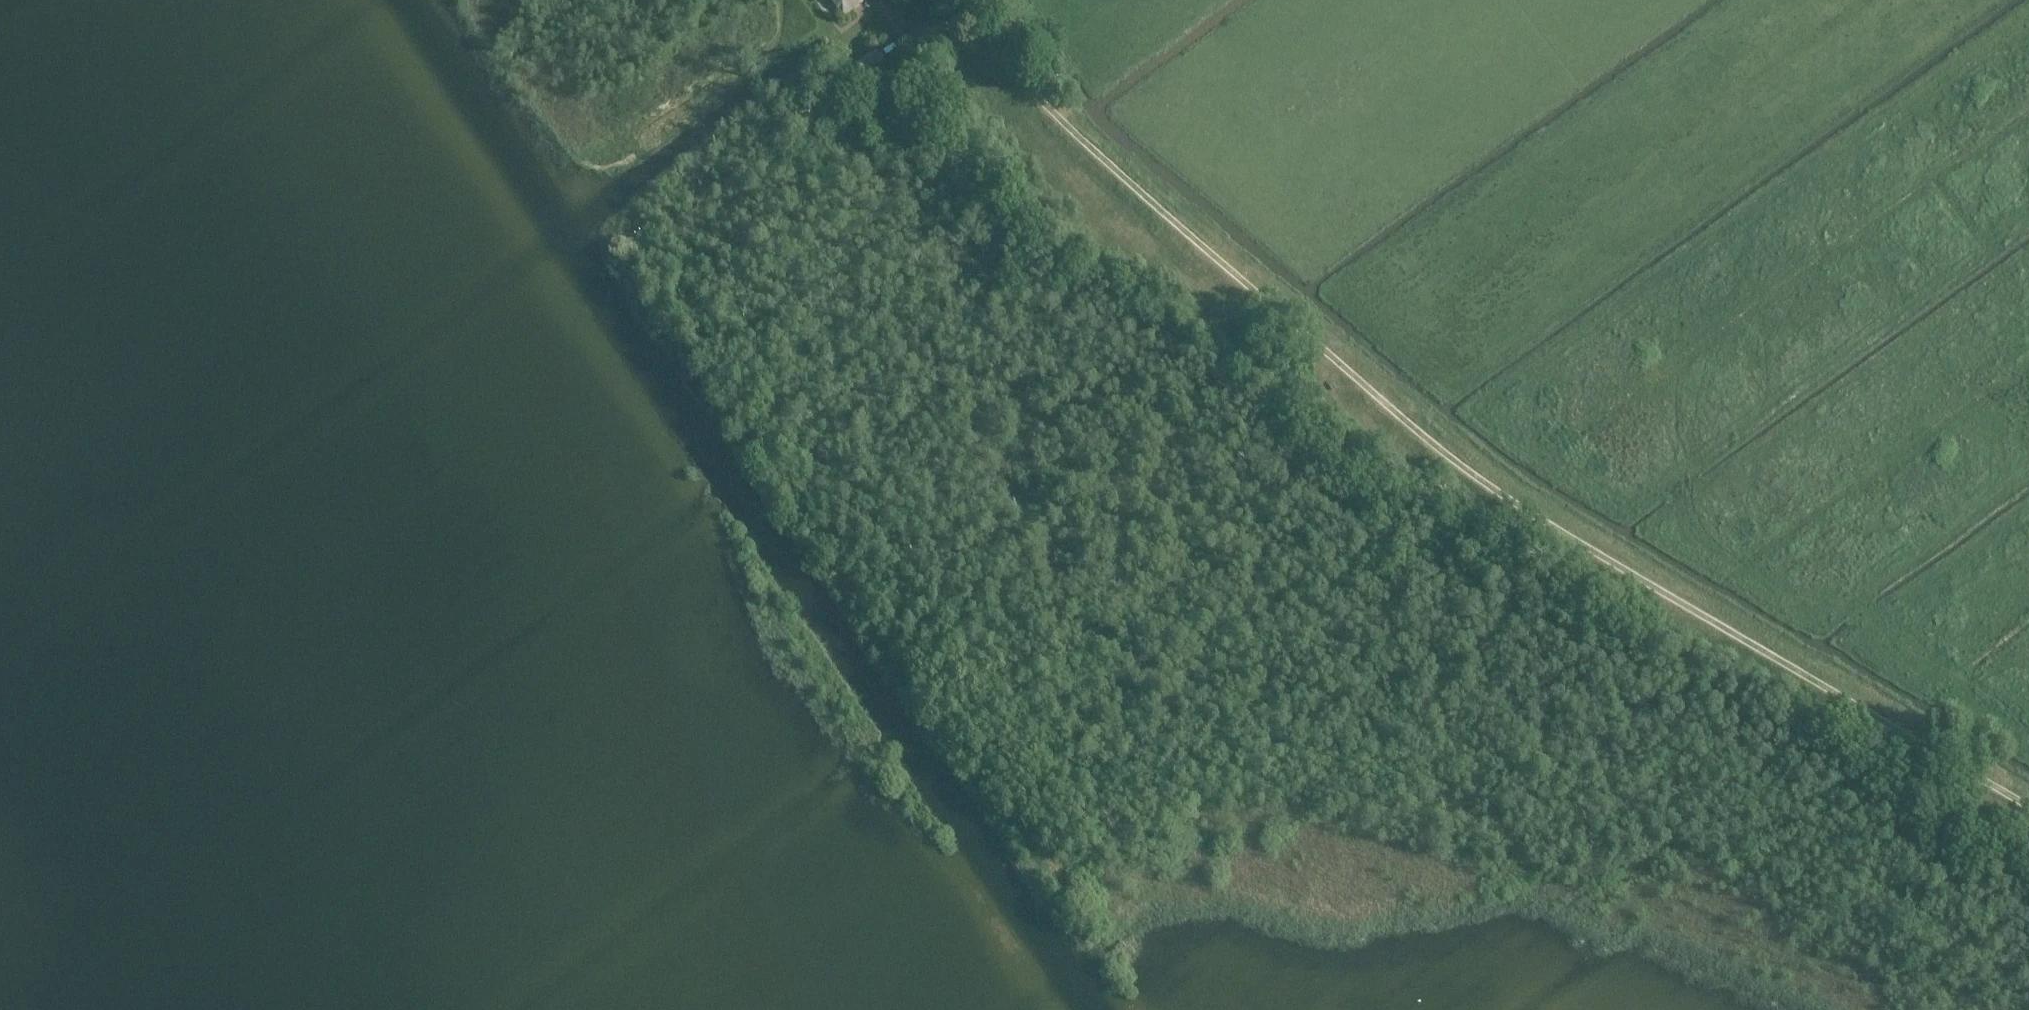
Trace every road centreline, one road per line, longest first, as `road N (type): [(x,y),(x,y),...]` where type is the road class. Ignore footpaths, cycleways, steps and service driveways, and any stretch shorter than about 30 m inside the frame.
road 1 (track): [(2028,808),(1548,526),(1447,455),(1111,170),(1011,70),(955,0)]

